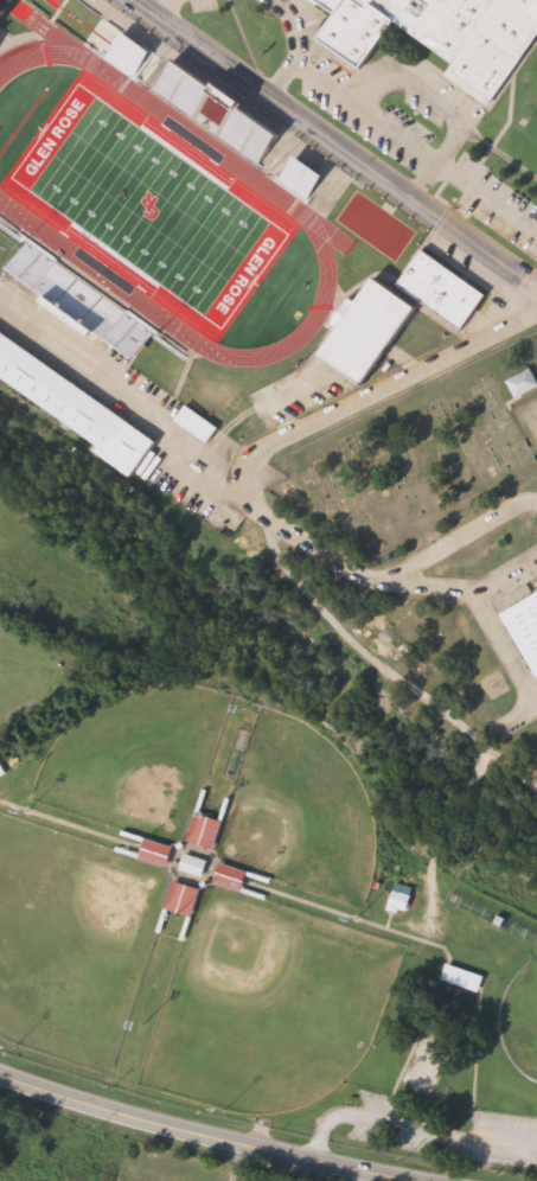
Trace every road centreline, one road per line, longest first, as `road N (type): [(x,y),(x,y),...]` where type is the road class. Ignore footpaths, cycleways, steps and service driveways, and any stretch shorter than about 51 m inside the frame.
road 1 (residential): [(536,285),(135,0)]
road 2 (secondary): [(408,1180),(164,1125),(0,1074)]

